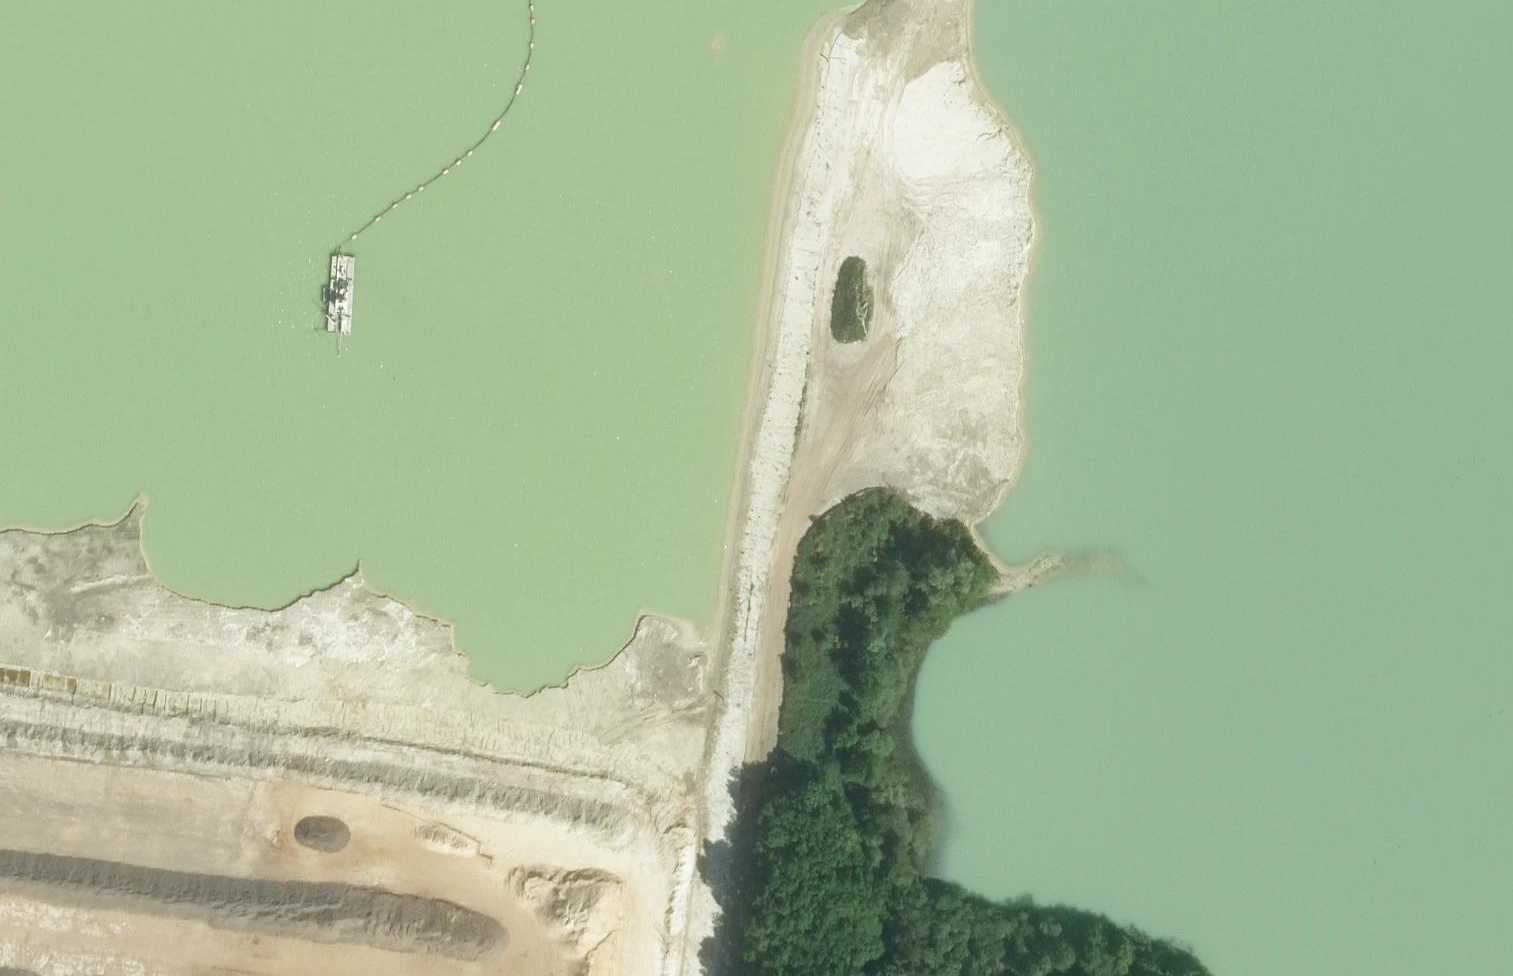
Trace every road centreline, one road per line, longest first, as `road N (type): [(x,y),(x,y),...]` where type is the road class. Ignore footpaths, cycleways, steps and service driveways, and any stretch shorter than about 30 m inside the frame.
road 1 (track): [(729,975),(799,482),(810,449),(842,134),(798,103),(5,0)]

